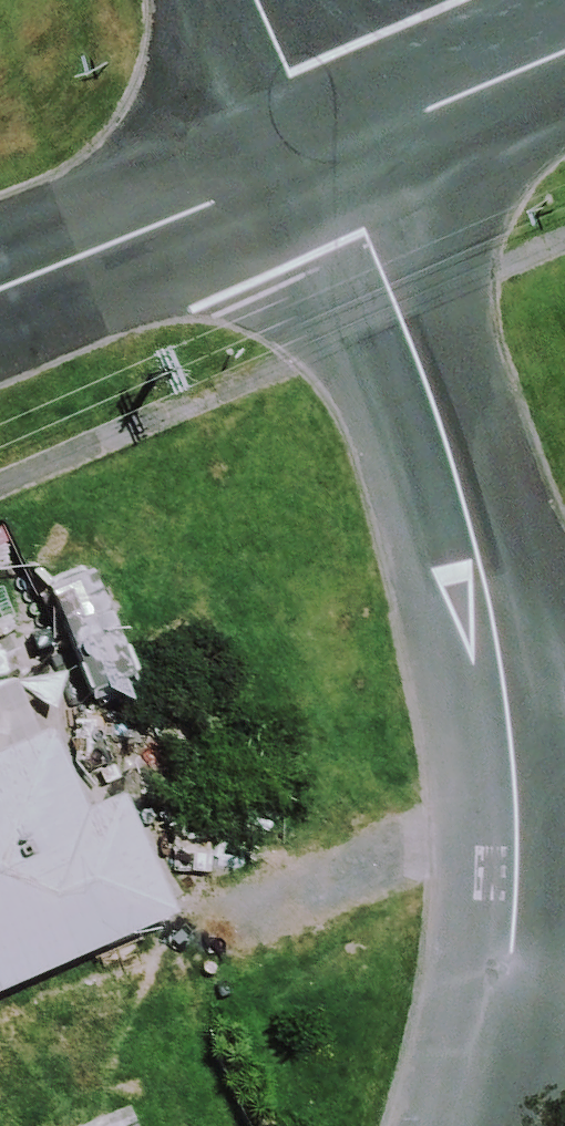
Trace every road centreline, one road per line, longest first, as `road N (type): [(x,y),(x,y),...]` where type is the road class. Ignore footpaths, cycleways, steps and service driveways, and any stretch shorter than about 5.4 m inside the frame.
road 1 (residential): [(511,721),(479,564),(438,425),(391,291),(330,156)]
road 2 (residential): [(475,1125),(503,1026),(513,929),(511,721)]
road 3 (residential): [(330,156),(0,288)]
road 4 (residential): [(564,54),(330,156)]
road 5 (residential): [(263,0),(330,156)]

